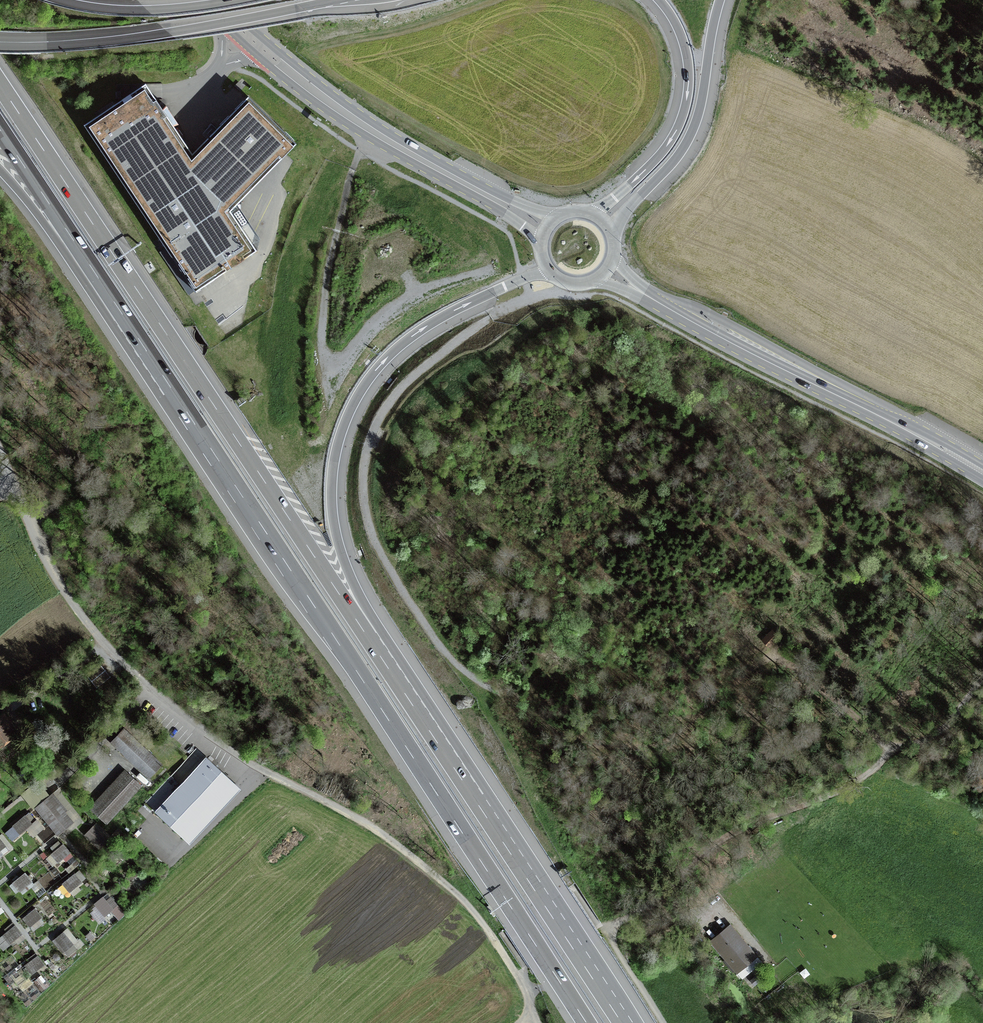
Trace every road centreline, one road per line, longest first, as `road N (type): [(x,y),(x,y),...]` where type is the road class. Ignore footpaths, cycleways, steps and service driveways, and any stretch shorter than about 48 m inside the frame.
road 1 (track): [(894,753),(812,676),(778,660),(755,666),(672,738),(646,747),(570,735),(444,651),(373,538),(364,496),(369,441),(418,372),(531,297)]
road 2 (motorway): [(123,316),(586,1022)]
road 3 (motorway): [(368,638),(0,85)]
road 4 (motorway): [(368,638),(333,513),(334,459),(354,402),(407,340),(547,268)]
road 5 (track): [(982,667),(931,729),(845,785),(722,839),(609,932)]
road 6 (motorway): [(622,1022),(368,638)]
road 7 (residential): [(0,457),(55,574),(101,640),(234,754),(285,780)]
road 8 (primary): [(982,472),(607,270)]
road 9 (primary): [(196,0),(337,119),(541,240)]
road 10 (primary): [(555,218),(374,122),(223,0)]
road 11 (unclassified): [(538,1022),(519,978),(457,894),(375,829),(285,780)]
road 12 (trunk): [(0,47),(141,37),(333,0)]
road 13 (trunk): [(611,232),(689,138),(720,0)]
road 14 (trunk): [(659,0),(686,53),(685,107),(663,151),(593,214)]
road 15 (motorway): [(0,130),(123,316)]
road 16 (motorway): [(0,170),(77,270),(123,316)]
road 17 (trunk): [(240,0),(148,11),(60,0)]

